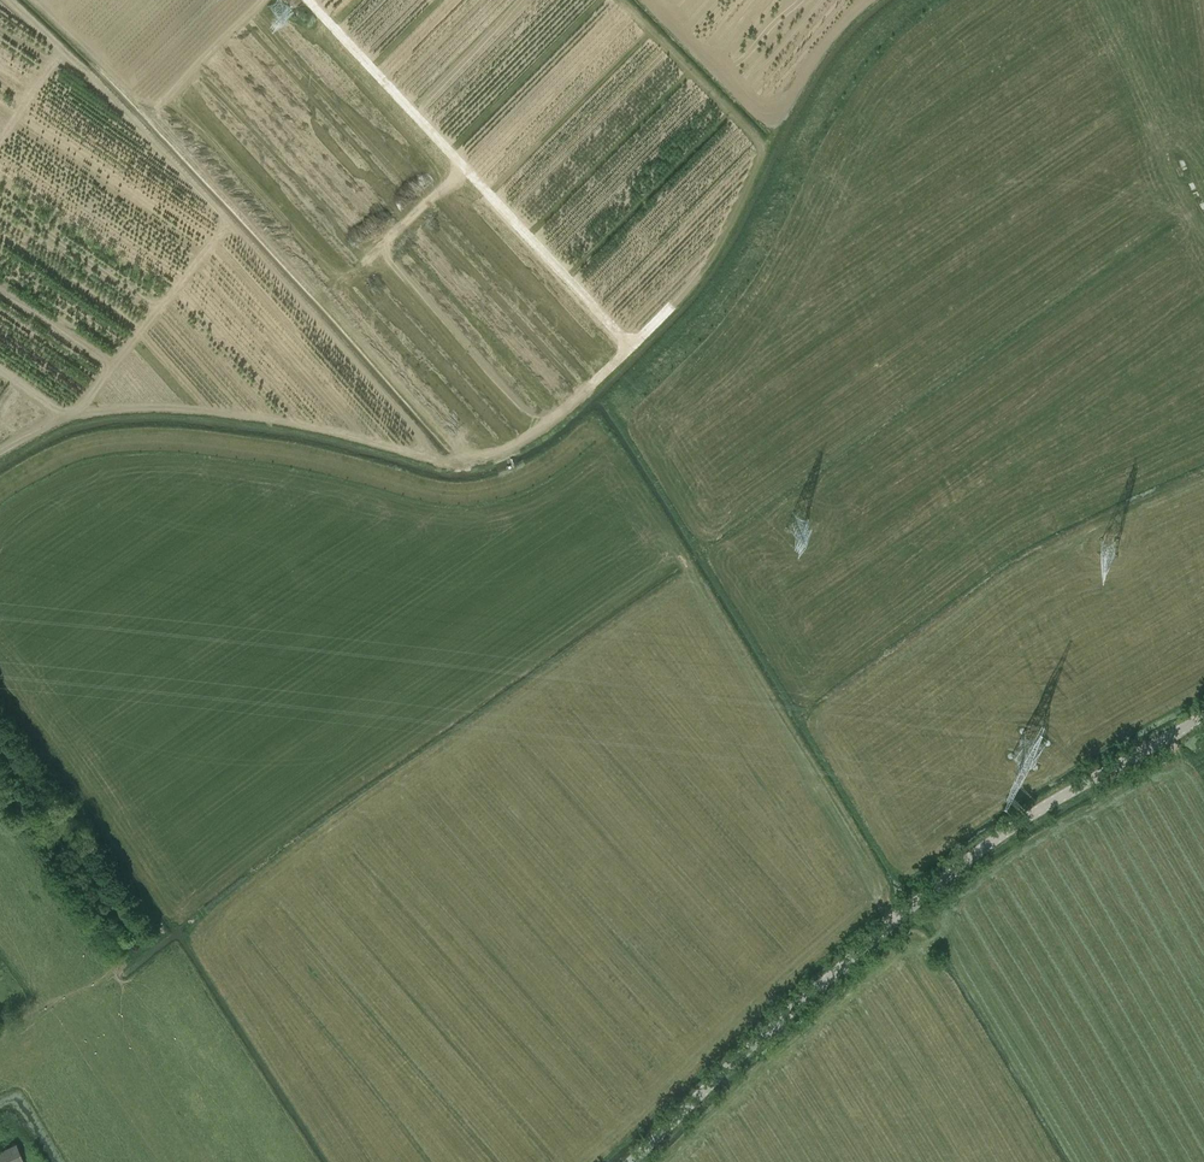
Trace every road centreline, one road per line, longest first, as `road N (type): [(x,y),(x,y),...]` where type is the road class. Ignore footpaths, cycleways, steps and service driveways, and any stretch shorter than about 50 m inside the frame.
road 1 (unclassified): [(627,1161),(961,867),(1203,718)]
road 2 (track): [(35,0),(160,123)]

